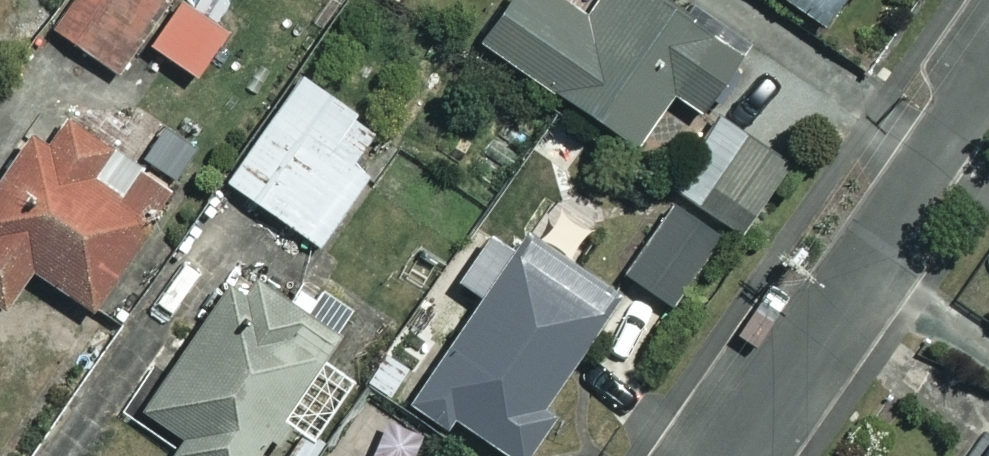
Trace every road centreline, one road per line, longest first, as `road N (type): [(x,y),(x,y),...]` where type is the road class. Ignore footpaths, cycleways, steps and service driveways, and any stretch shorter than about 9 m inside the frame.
road 1 (residential): [(988,81),(729,455)]

